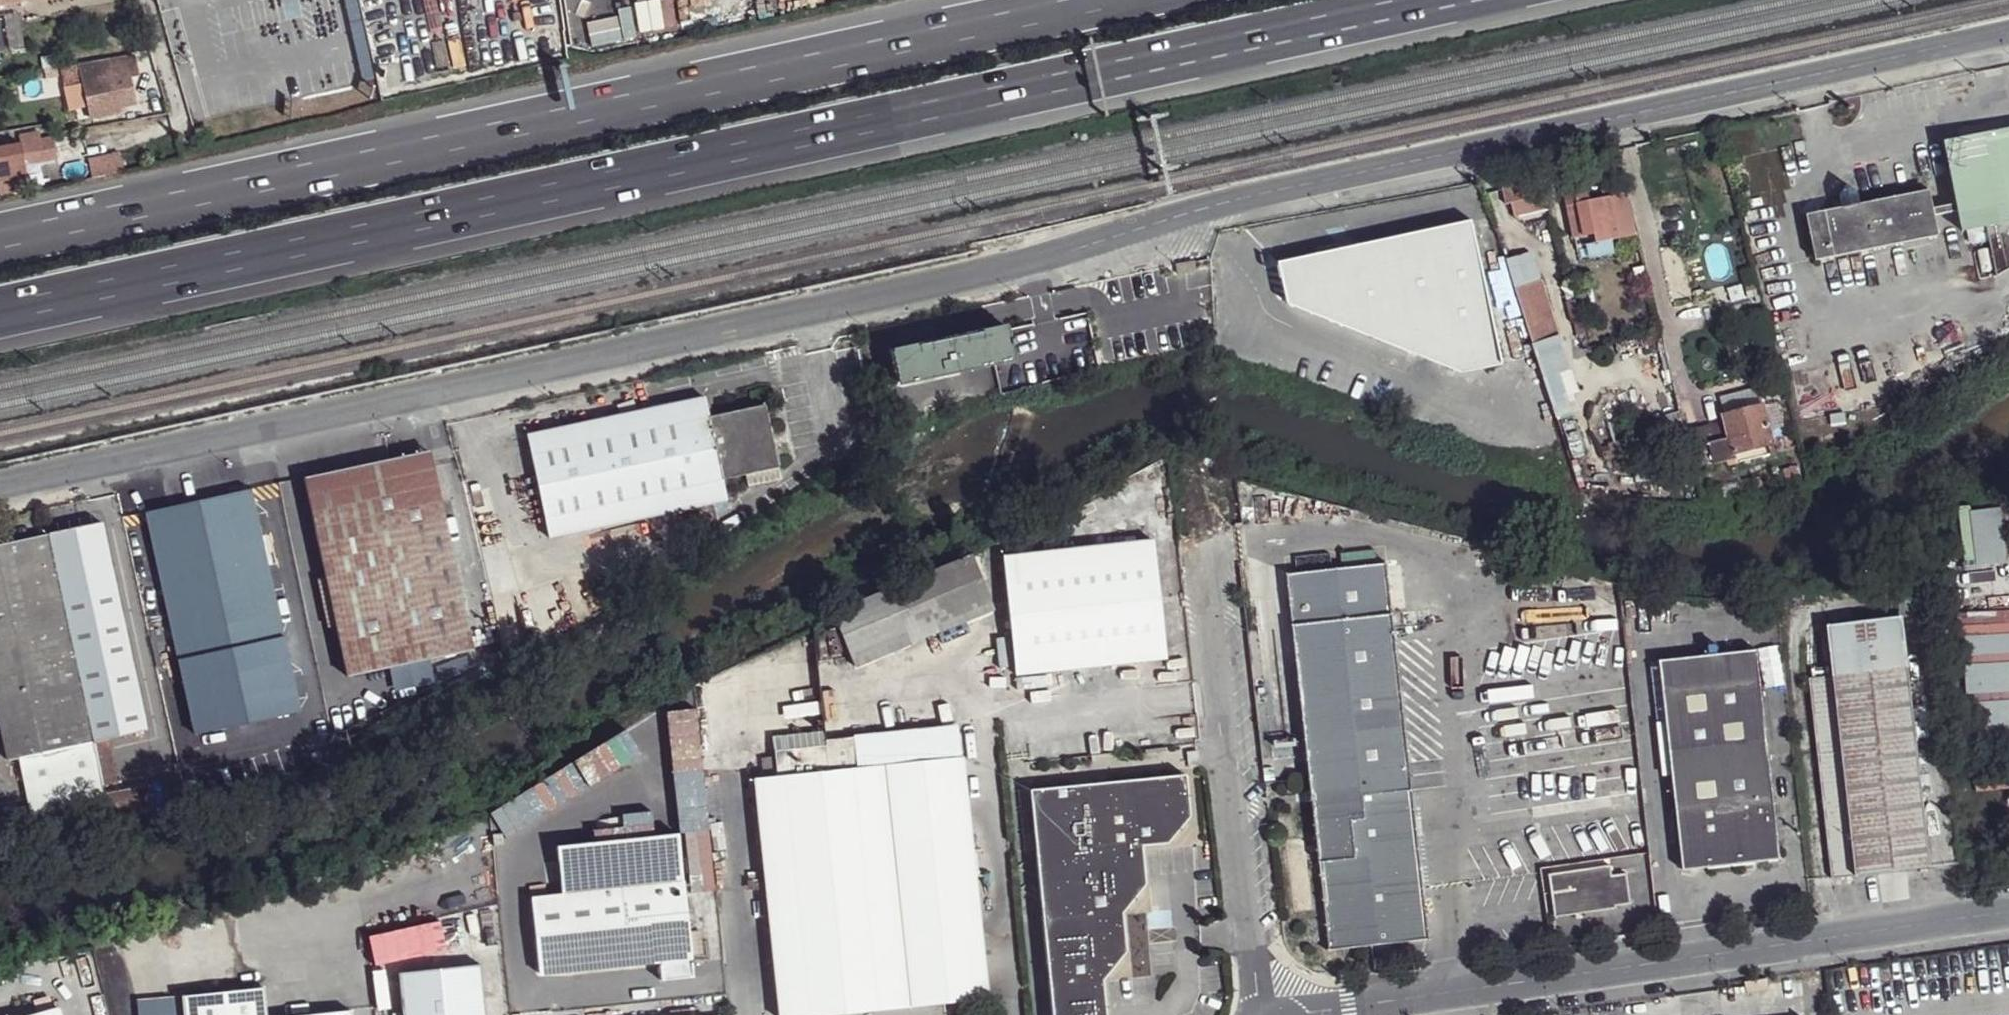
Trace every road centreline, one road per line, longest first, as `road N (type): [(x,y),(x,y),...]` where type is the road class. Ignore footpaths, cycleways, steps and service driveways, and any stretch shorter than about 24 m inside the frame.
road 1 (tertiary): [(2008,50),(0,491)]
road 2 (motorway): [(0,314),(1428,0)]
road 3 (motorway): [(1112,0),(0,242)]
road 4 (unclassified): [(1337,1014),(2008,910)]
road 5 (unclassified): [(1209,544),(1265,1014)]

